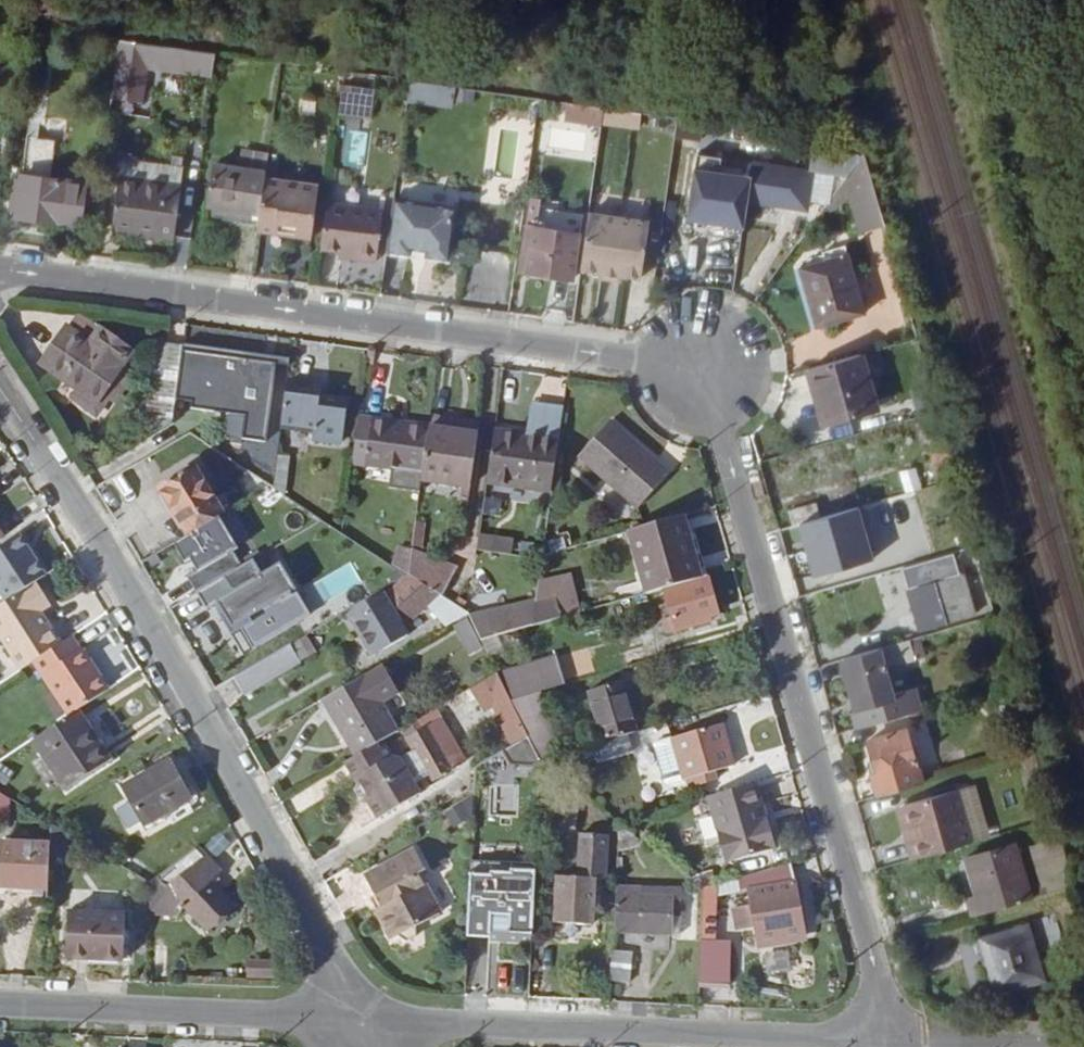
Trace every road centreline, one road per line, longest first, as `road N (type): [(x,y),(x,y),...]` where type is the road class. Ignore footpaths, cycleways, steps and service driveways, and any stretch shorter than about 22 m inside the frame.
road 1 (residential): [(0,273),(654,361),(701,385),(722,427),(891,1043)]
road 2 (residential): [(0,387),(140,606),(369,1019)]
road 3 (residential): [(369,1019),(891,1043)]
road 4 (residential): [(0,1005),(369,1019)]

